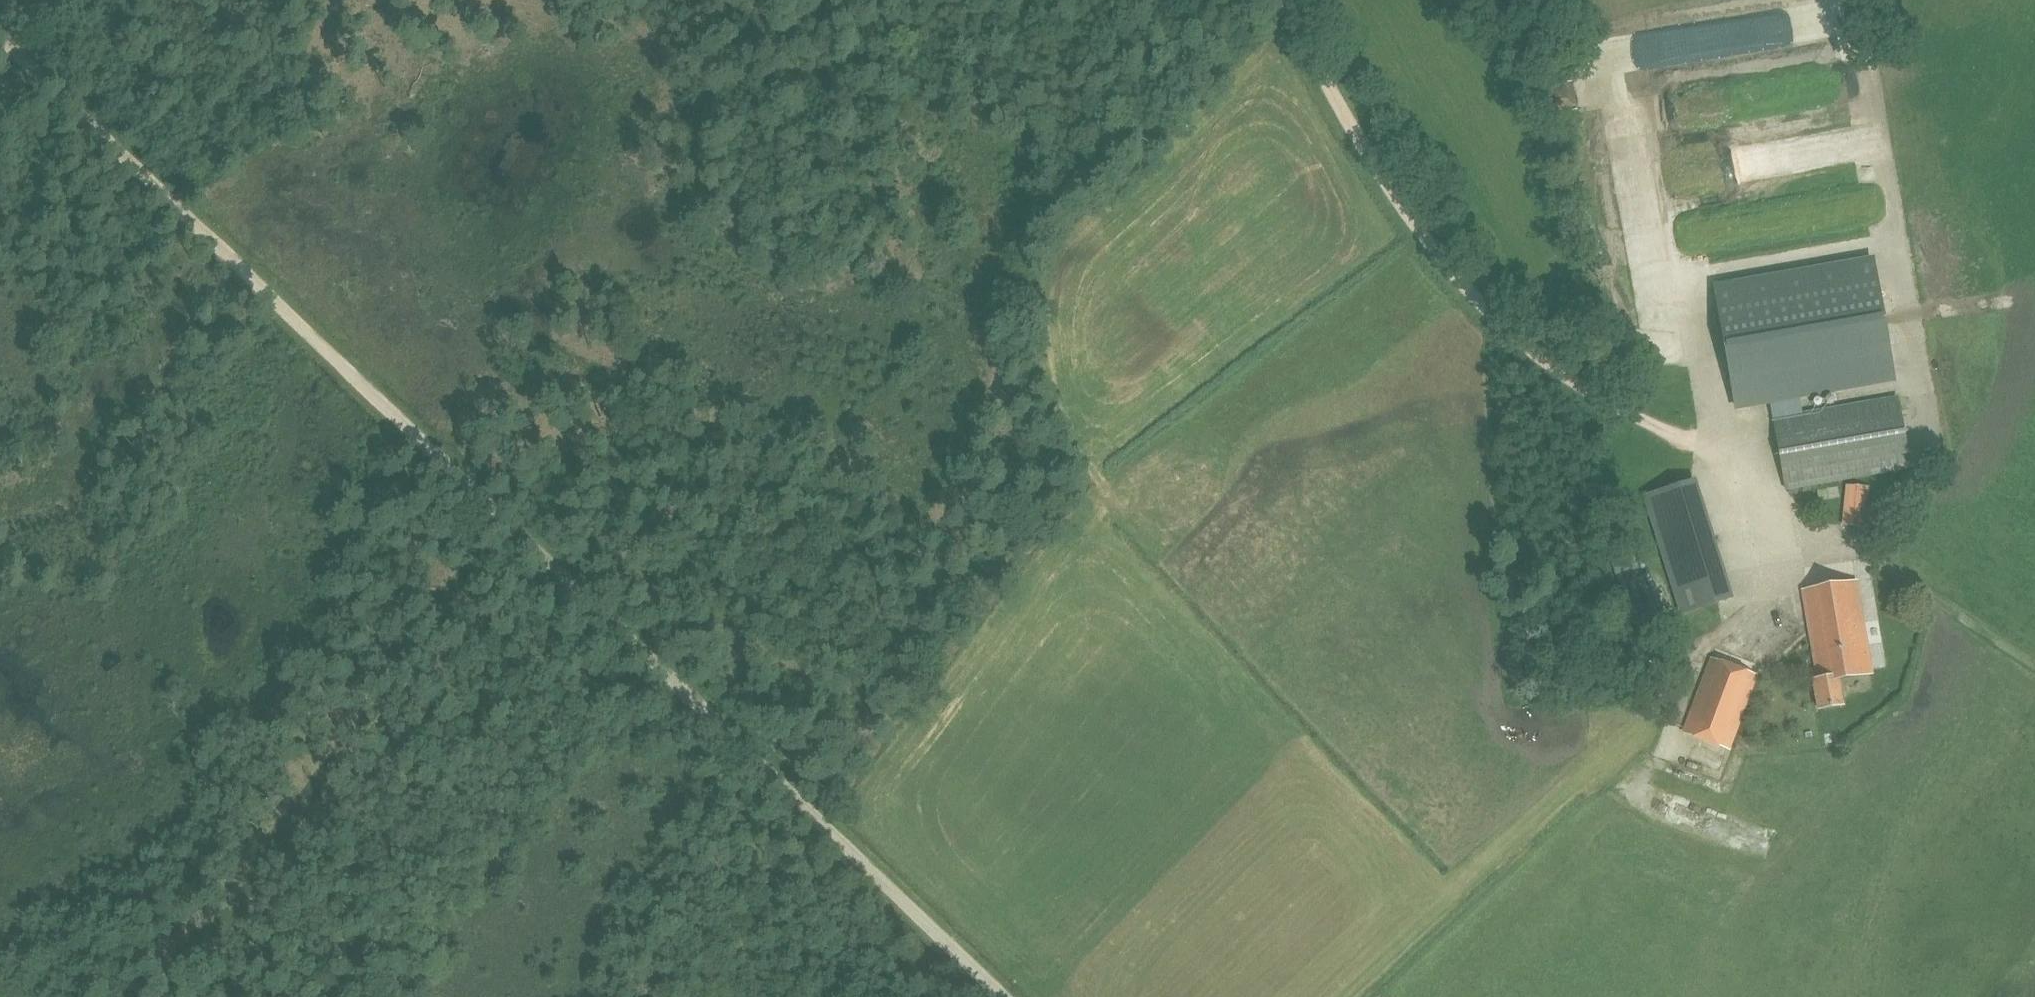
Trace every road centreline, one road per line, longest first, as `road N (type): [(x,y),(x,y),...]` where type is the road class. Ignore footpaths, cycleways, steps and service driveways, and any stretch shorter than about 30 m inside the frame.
road 1 (track): [(998,996),(0,42)]
road 2 (unclassified): [(1287,0),(1389,193),(1475,301),(1574,382),(1695,440),(1782,507),(1862,553)]
road 3 (track): [(1862,553),(2034,666)]

